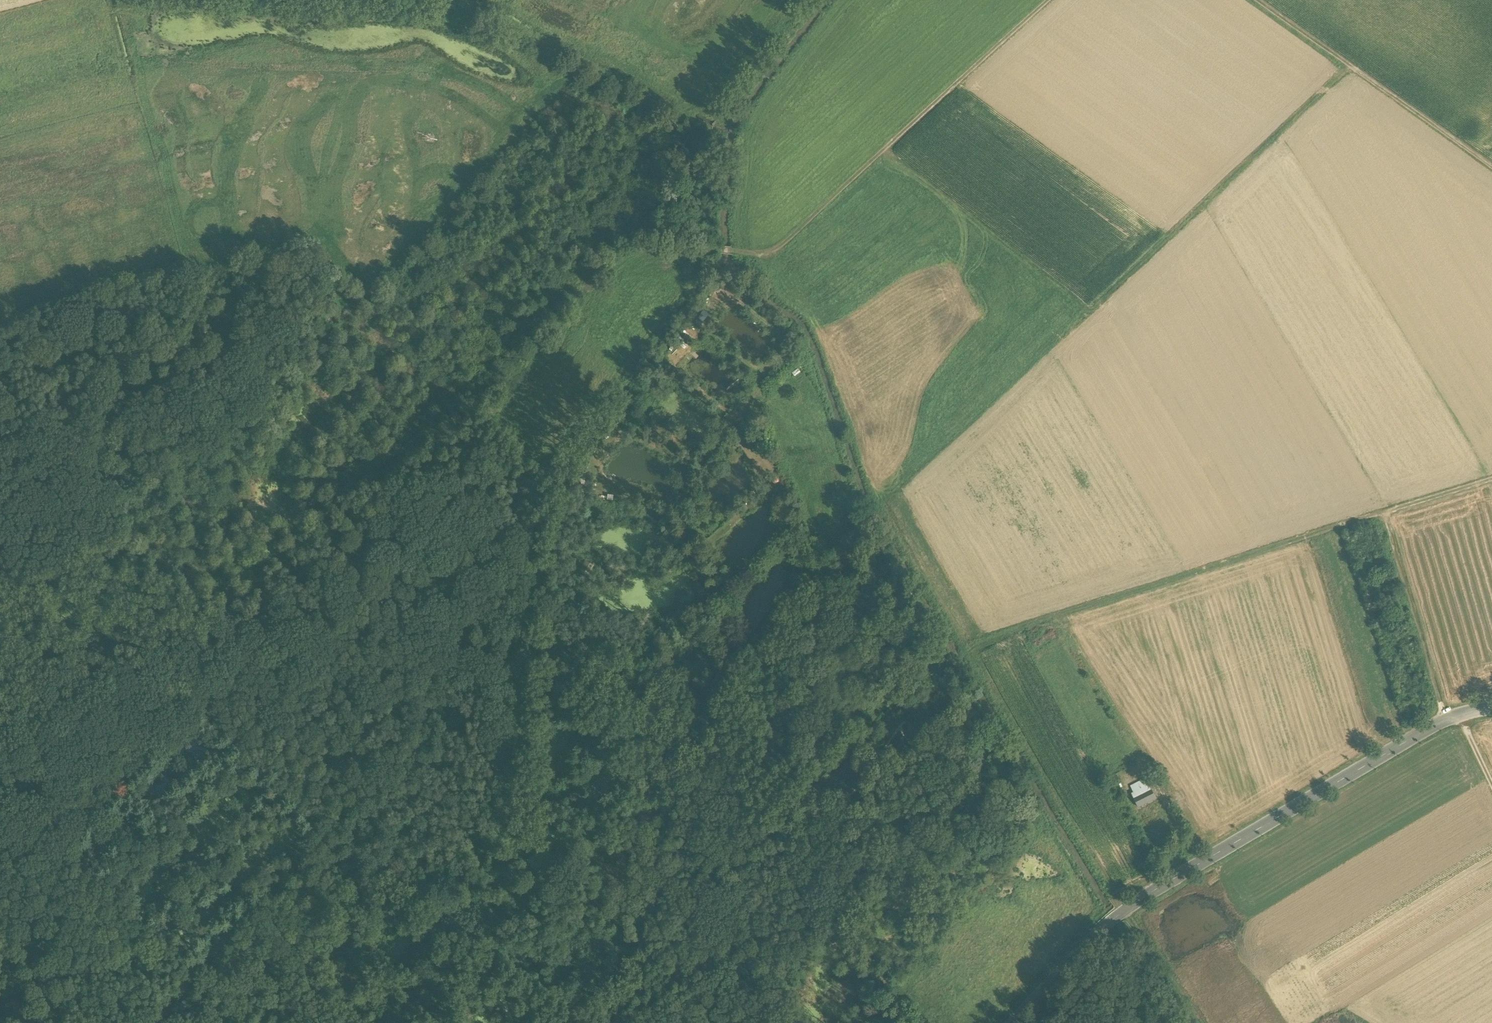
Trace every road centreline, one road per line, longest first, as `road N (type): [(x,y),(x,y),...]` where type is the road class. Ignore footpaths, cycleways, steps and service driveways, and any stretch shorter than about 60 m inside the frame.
road 1 (track): [(916,1022),(751,827),(505,654),(241,919),(159,1022)]
road 2 (track): [(1356,72),(1096,312),(884,151)]
road 3 (unclassified): [(1457,718),(1120,912),(1016,1022)]
road 4 (track): [(913,668),(592,1022)]
road 5 (track): [(1381,514),(967,643)]
road 6 (track): [(716,249),(754,254),(782,245),(1049,0)]
road 7 (track): [(657,762),(736,675),(738,659),(684,507),(758,401)]
road 8 (track): [(1254,0),(1491,168)]
road 9 (track): [(1443,723),(1381,514)]
road 10 (track): [(822,572),(736,675)]

